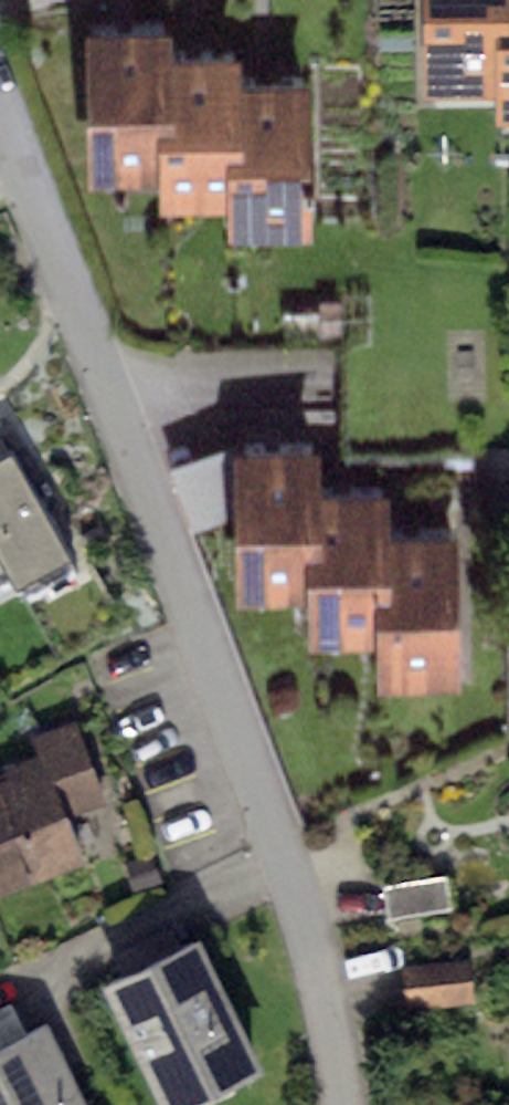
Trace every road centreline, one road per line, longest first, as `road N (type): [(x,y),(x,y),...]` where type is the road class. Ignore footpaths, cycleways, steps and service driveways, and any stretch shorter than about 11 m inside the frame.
road 1 (residential): [(344,1104),(309,924),(0,90)]

